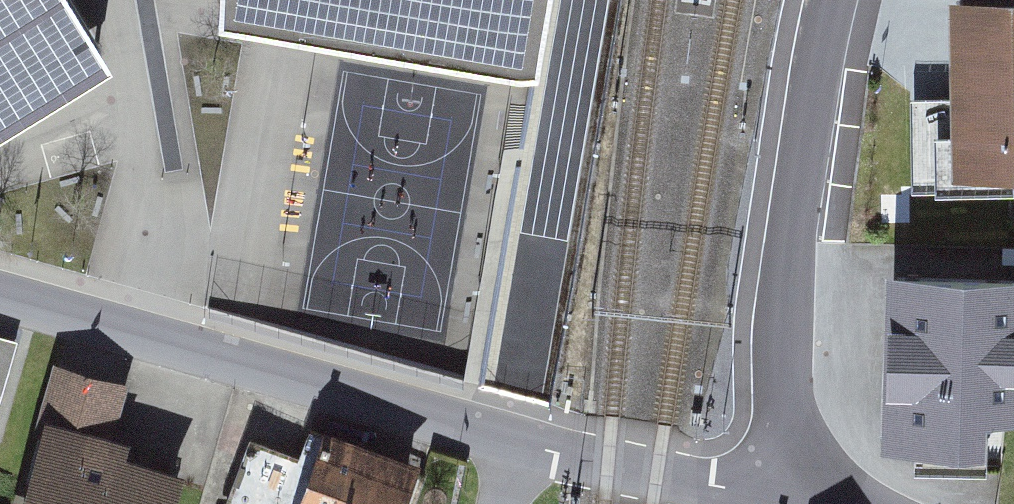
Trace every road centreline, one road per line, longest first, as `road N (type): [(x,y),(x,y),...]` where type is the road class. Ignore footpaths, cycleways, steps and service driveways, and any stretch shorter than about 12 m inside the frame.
road 1 (residential): [(0,298),(510,441)]
road 2 (residential): [(795,495),(783,316),(827,0)]
road 3 (residential): [(510,441),(795,495)]

